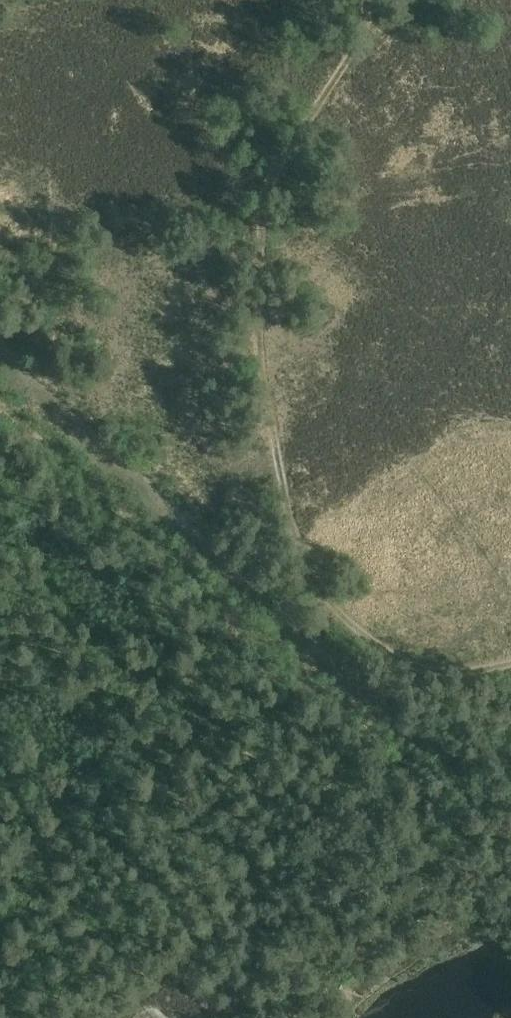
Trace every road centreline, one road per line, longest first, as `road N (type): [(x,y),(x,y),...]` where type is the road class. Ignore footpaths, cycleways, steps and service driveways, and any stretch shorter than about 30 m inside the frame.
road 1 (track): [(510,655),(438,657),(354,614),(325,584),(299,528),(274,427),(256,219),(279,158),(360,40),(371,0)]
road 2 (track): [(215,601),(0,884)]
road 3 (track): [(0,402),(215,601)]

